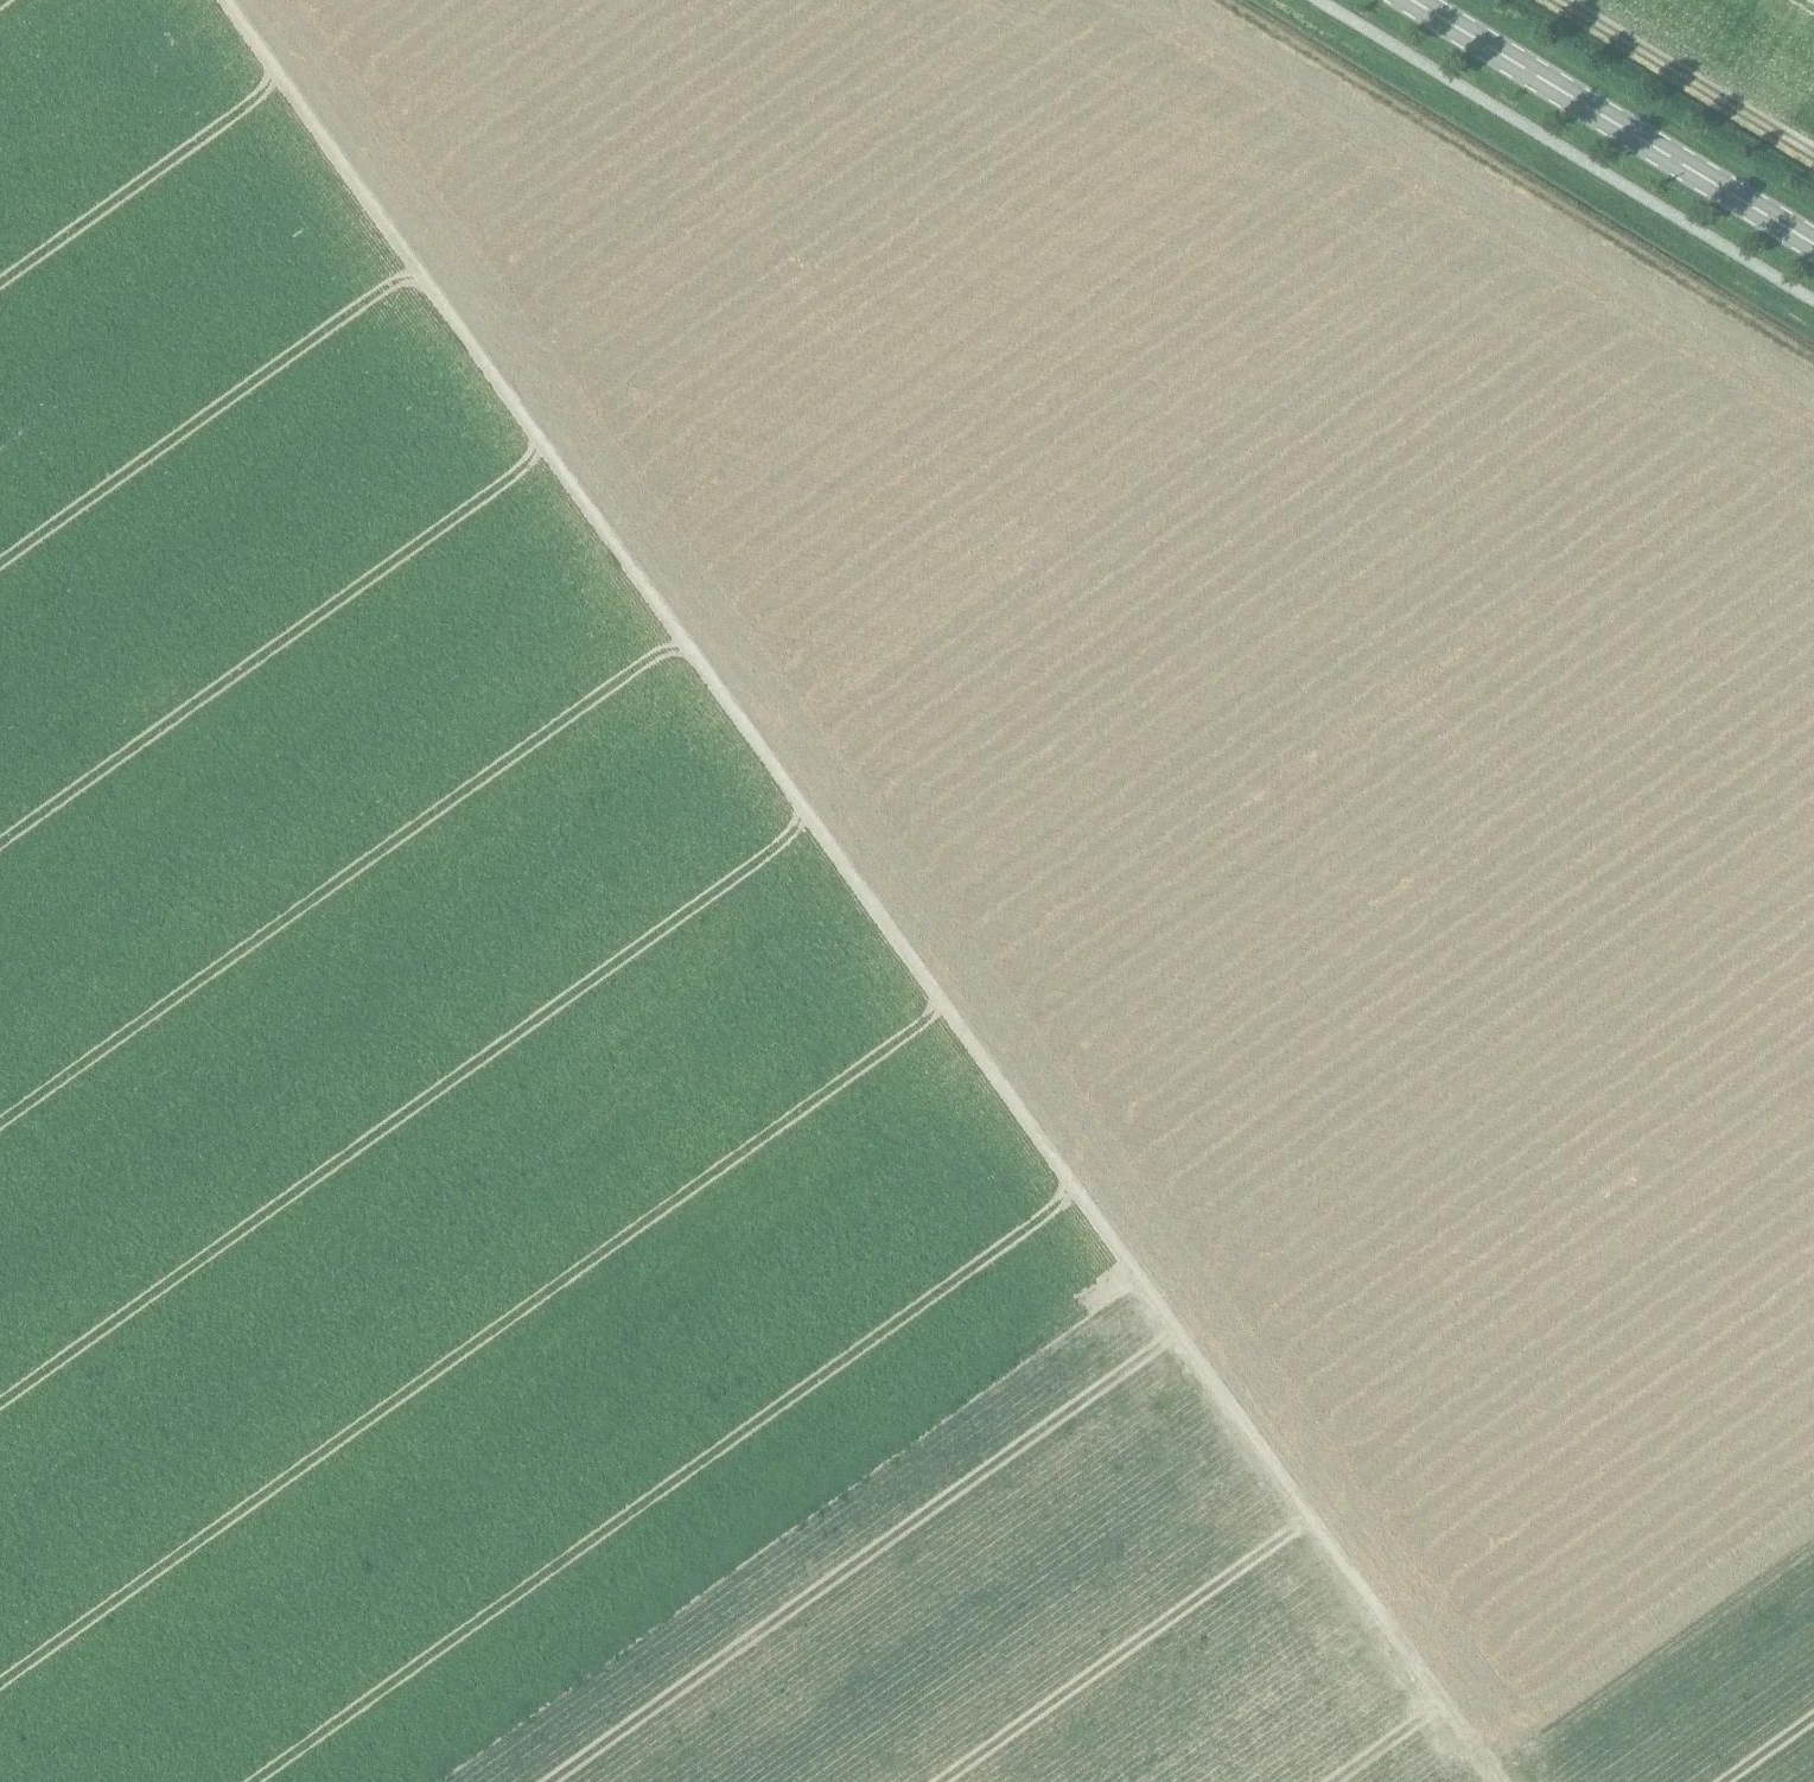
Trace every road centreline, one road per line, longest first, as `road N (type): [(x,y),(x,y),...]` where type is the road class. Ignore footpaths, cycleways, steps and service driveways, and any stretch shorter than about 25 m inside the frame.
road 1 (secondary): [(1407,0),(1813,246)]

